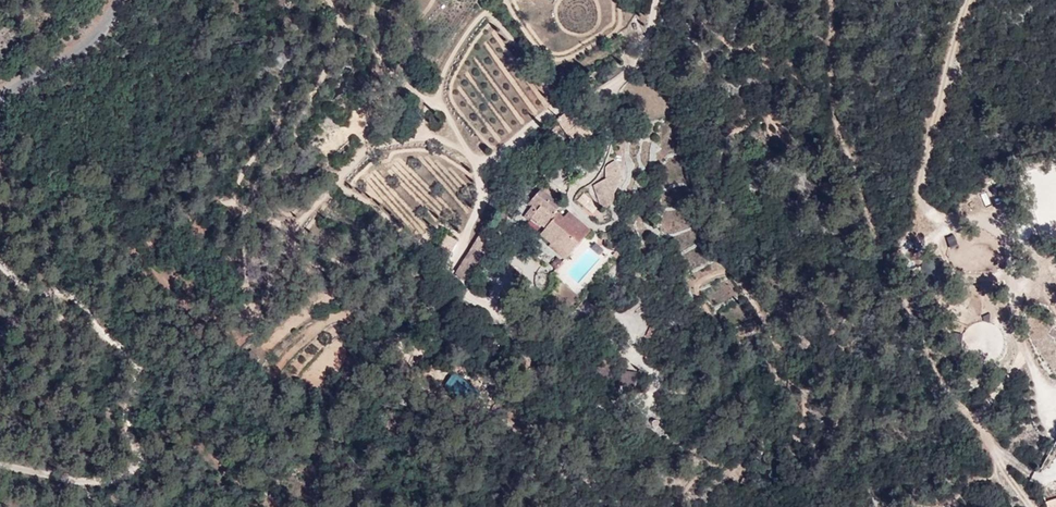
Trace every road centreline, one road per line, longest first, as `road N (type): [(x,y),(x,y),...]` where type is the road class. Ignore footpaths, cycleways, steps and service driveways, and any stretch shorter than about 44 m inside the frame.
road 1 (track): [(84,292),(169,214),(199,202),(239,206),(293,236),(373,154),(425,134),(479,160),(503,150),(559,104),(607,89),(645,51),(658,0)]
road 2 (track): [(998,455),(925,362),(900,290),(869,239),(831,113),(832,0)]
road 3 (track): [(969,0),(918,195),(1028,340),(1046,395)]
road 4 (track): [(84,292),(92,321),(134,355),(145,448),(132,470),(102,483),(0,464)]
road 5 (unclassified): [(79,0),(0,94)]

